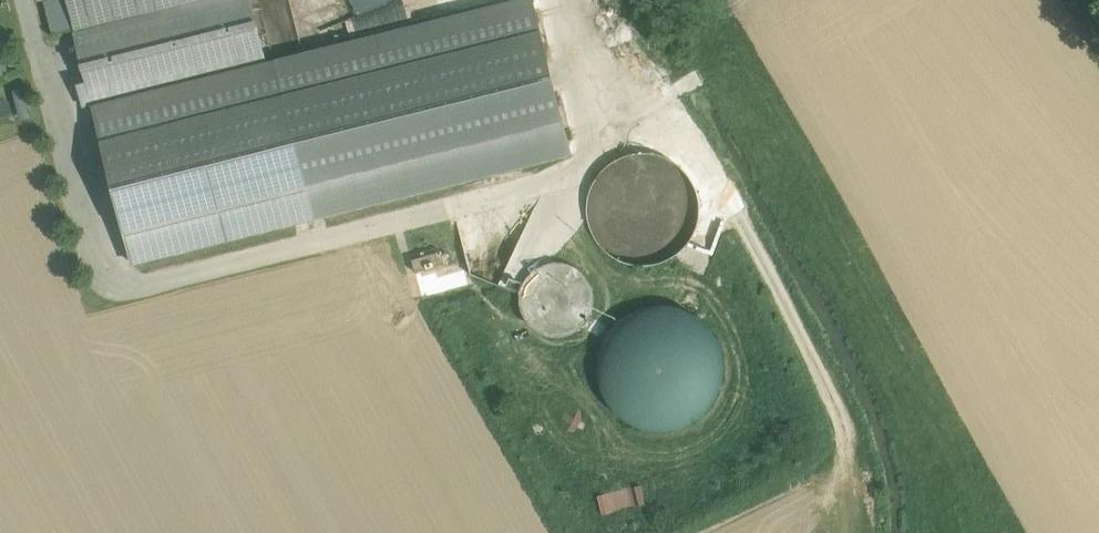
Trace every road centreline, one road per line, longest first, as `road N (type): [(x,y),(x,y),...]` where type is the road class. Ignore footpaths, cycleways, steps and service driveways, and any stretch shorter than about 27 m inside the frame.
road 1 (track): [(812,0),(753,52),(1049,532)]

